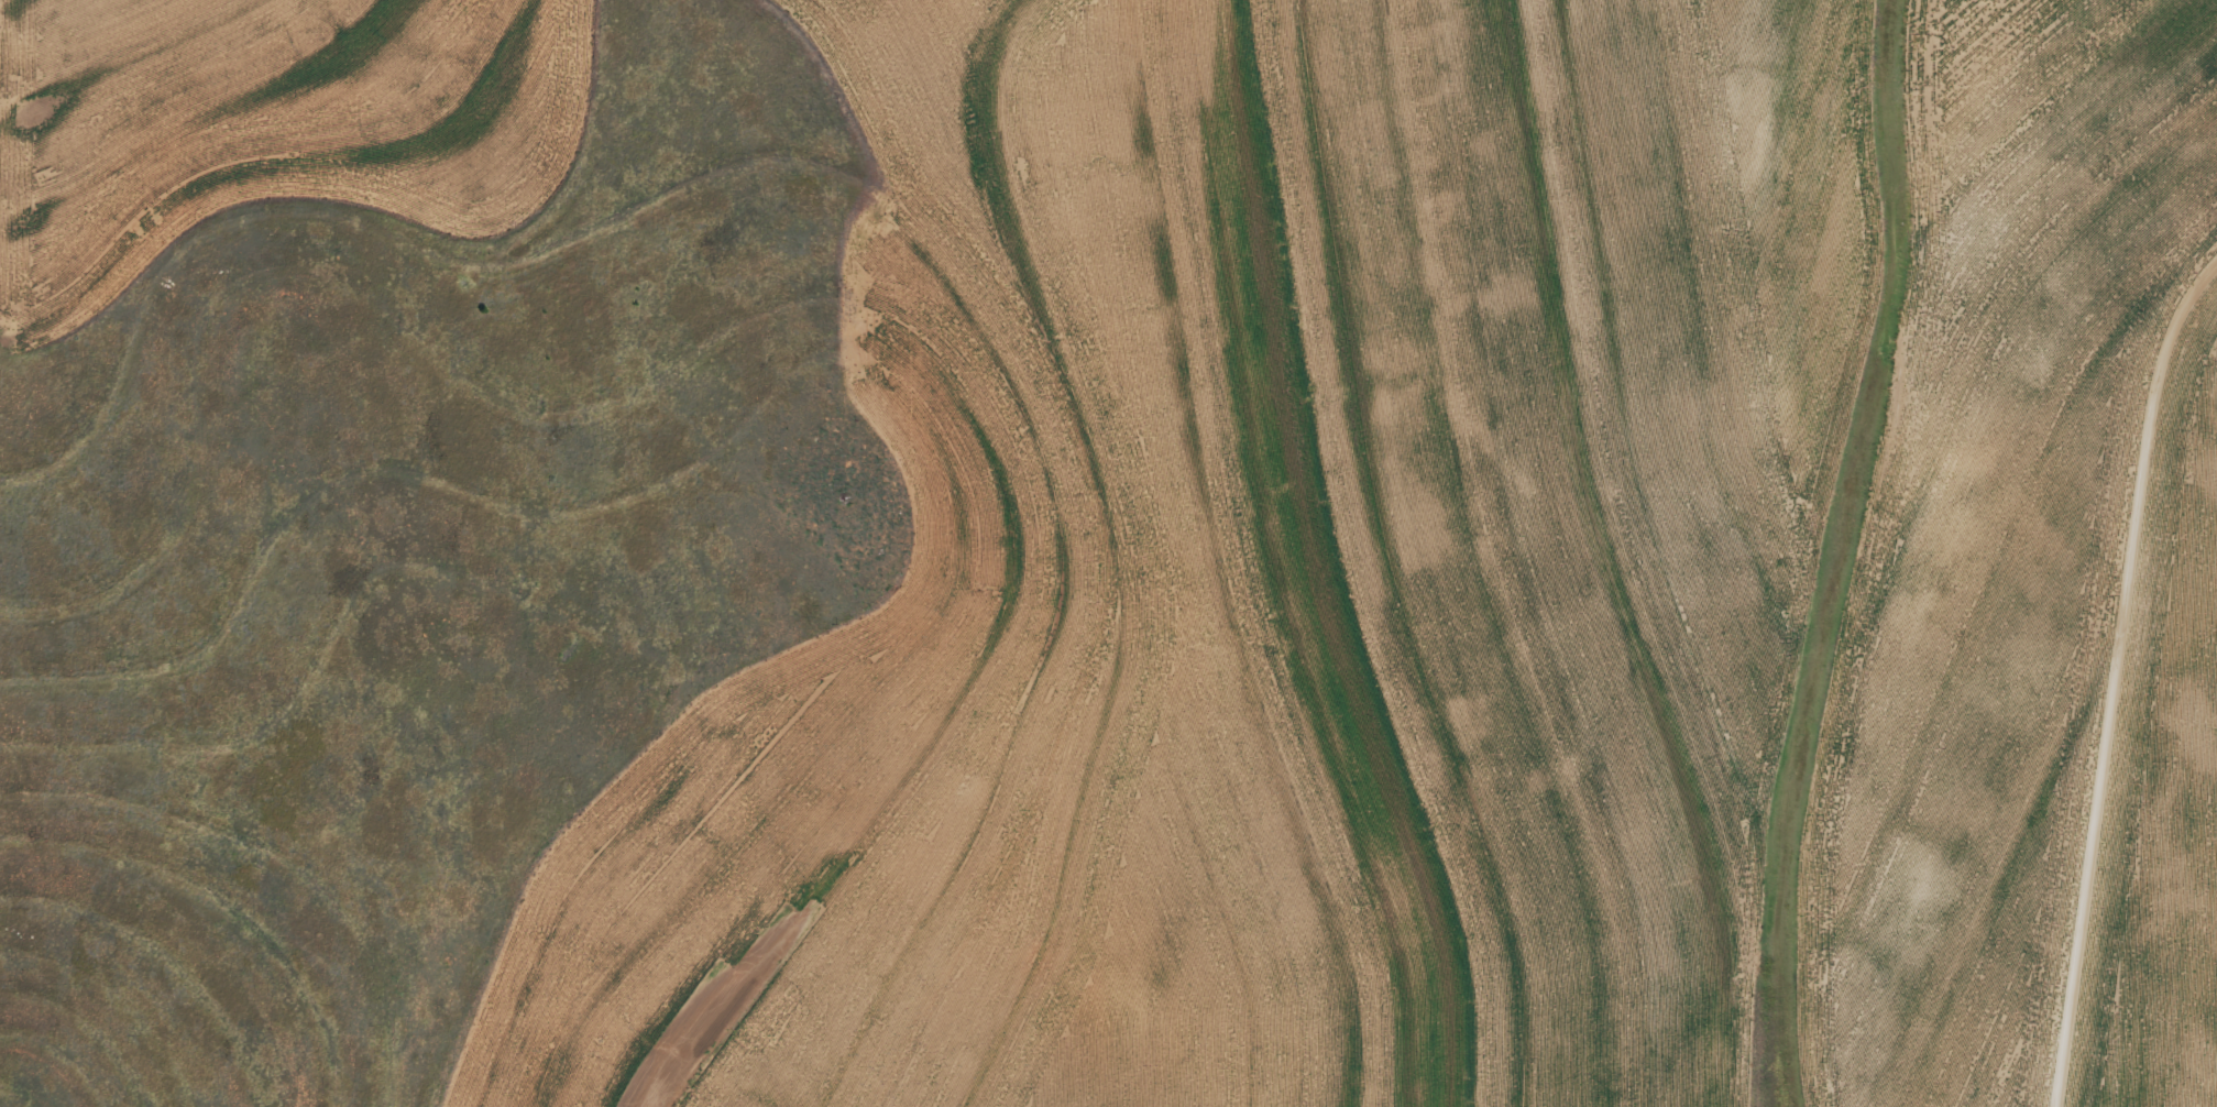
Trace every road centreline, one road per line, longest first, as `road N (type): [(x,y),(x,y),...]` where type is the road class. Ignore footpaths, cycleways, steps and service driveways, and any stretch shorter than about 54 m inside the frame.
road 1 (residential): [(2054,1106),(2150,384),(2167,329),(2216,253)]

